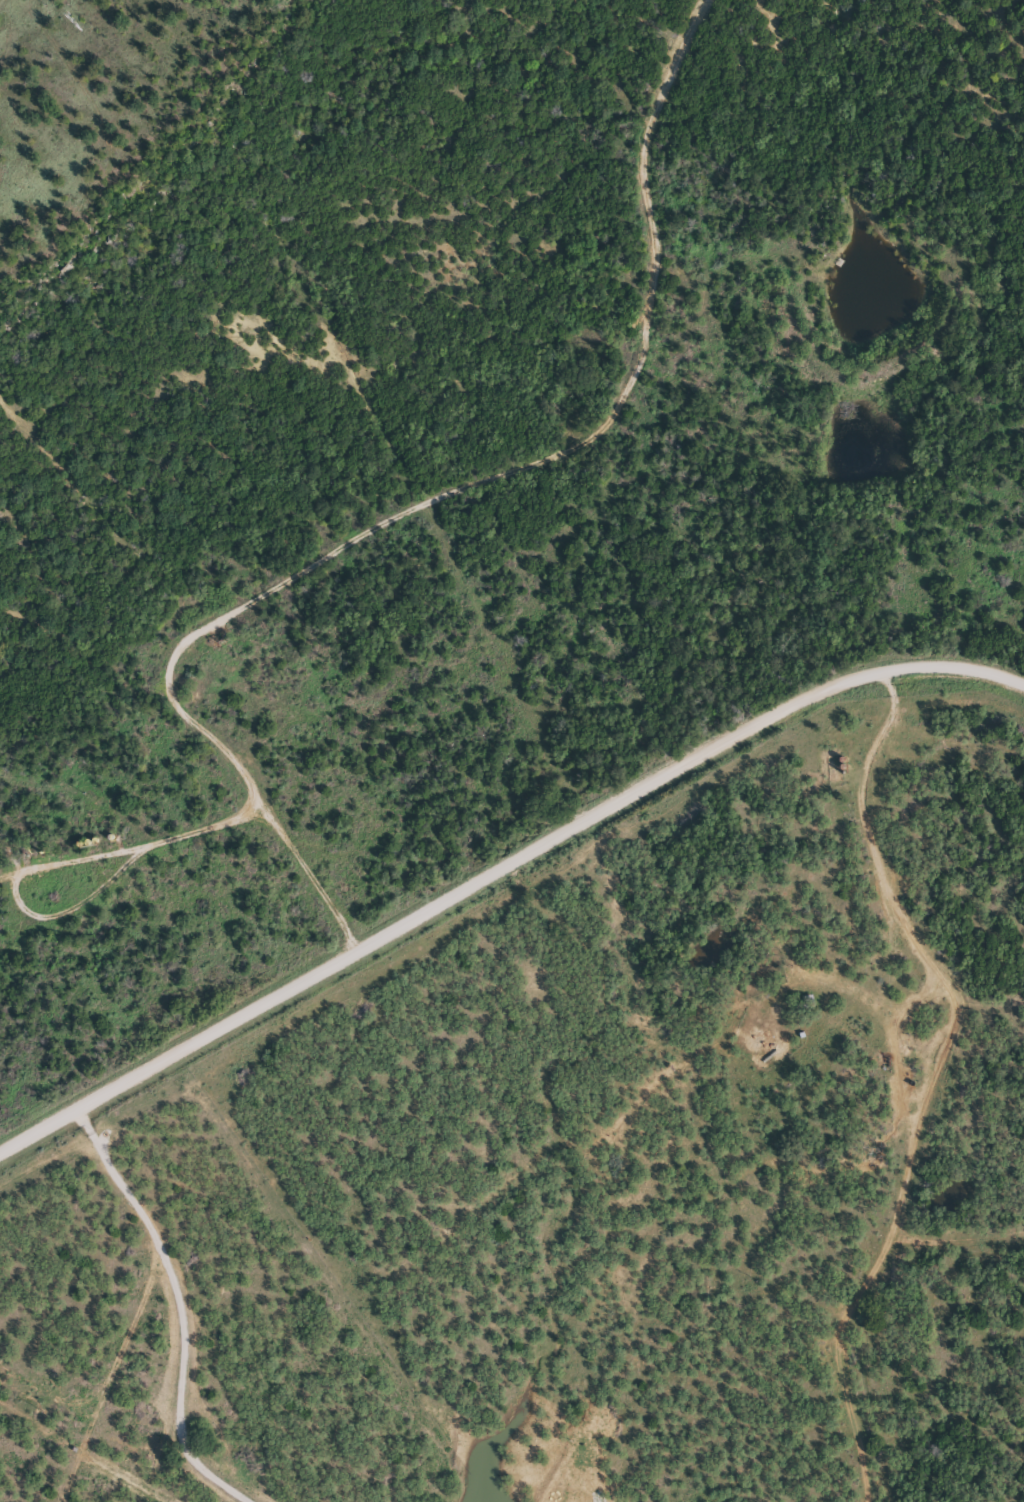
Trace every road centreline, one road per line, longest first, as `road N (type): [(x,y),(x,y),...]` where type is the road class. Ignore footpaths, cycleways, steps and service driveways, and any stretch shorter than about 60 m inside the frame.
road 1 (residential): [(1023,686),(916,670),(788,707),(0,1153)]

